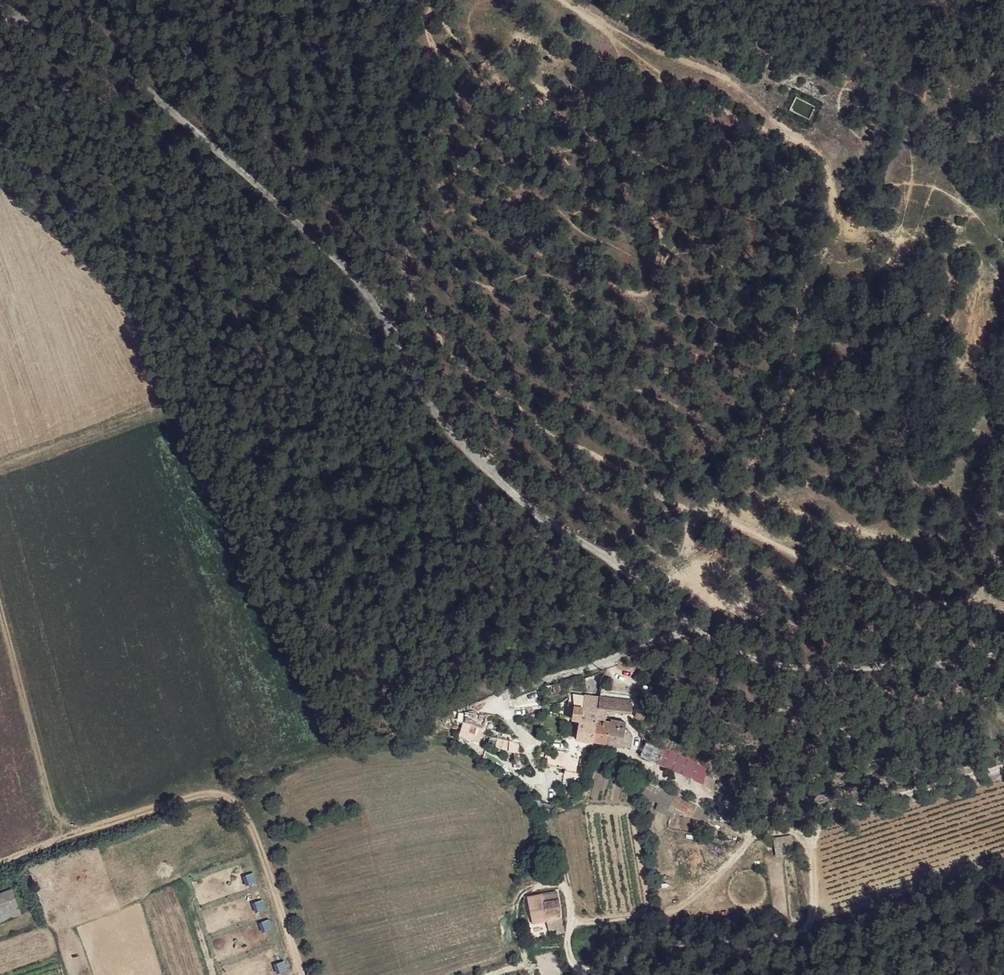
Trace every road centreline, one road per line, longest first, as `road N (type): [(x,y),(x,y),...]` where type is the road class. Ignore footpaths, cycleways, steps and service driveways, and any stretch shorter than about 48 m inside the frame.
road 1 (track): [(0,624),(61,827),(100,828),(204,798),(239,806),(299,974)]

